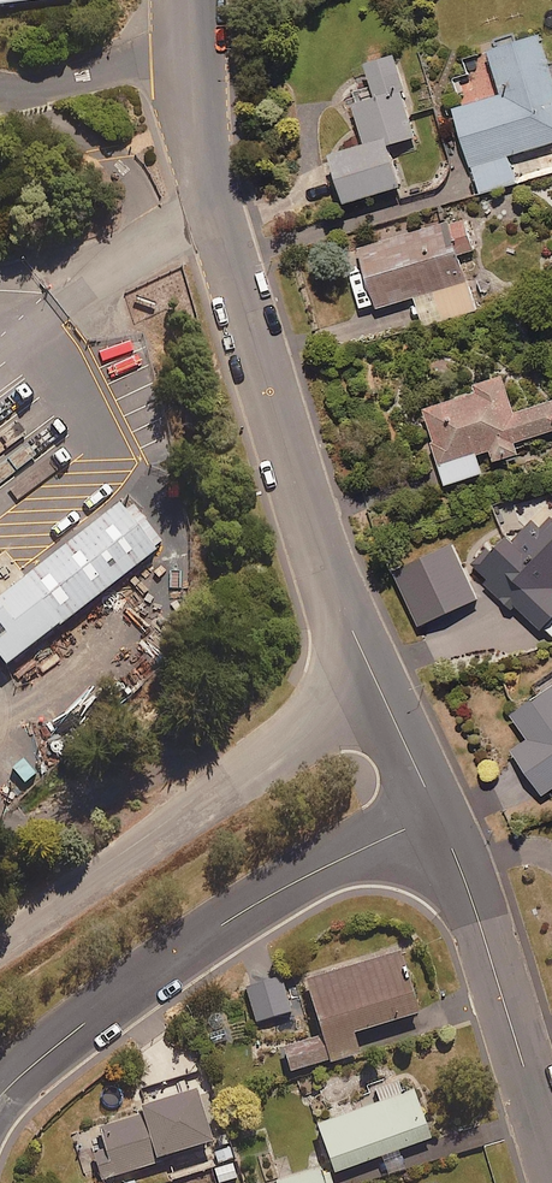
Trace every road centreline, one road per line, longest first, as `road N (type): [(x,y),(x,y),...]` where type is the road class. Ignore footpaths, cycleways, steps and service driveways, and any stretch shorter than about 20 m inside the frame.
road 1 (residential): [(191,0),(205,185),(333,591),(438,813)]
road 2 (residential): [(0,1093),(229,921),(438,813)]
road 3 (residential): [(438,813),(551,1156)]

